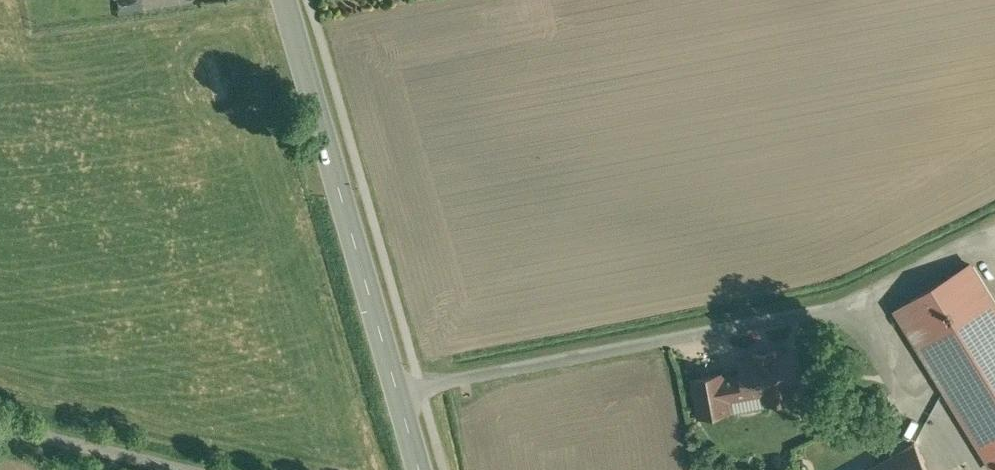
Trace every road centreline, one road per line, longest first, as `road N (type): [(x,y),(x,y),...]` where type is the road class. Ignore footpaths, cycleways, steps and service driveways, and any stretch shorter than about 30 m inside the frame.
road 1 (tertiary): [(281,0),(416,469)]
road 2 (unclassified): [(0,431),(164,469)]

